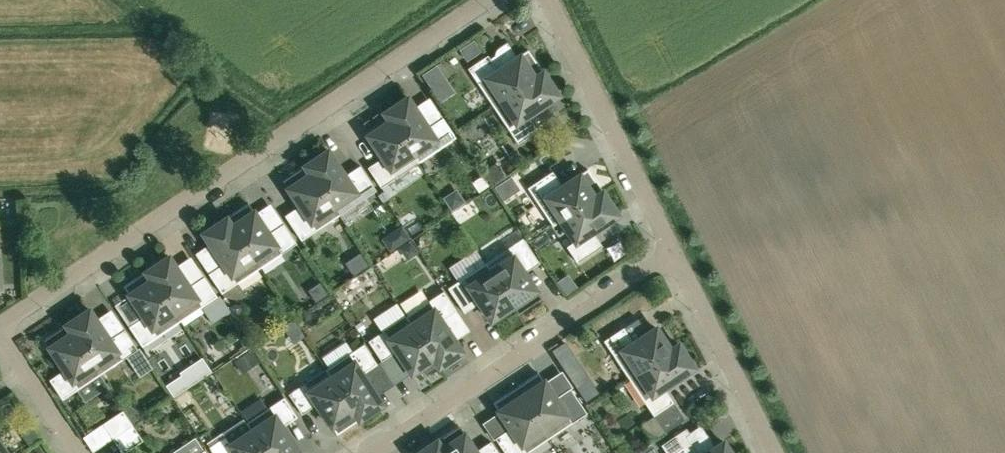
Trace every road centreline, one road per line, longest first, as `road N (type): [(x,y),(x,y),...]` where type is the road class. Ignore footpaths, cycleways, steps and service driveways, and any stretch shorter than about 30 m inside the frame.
road 1 (residential): [(488,0),(0,327)]
road 2 (residential): [(670,255),(370,452)]
road 3 (residential): [(670,255),(548,0)]
road 4 (residential): [(772,452),(670,255)]
road 5 (residential): [(0,332),(79,452)]

